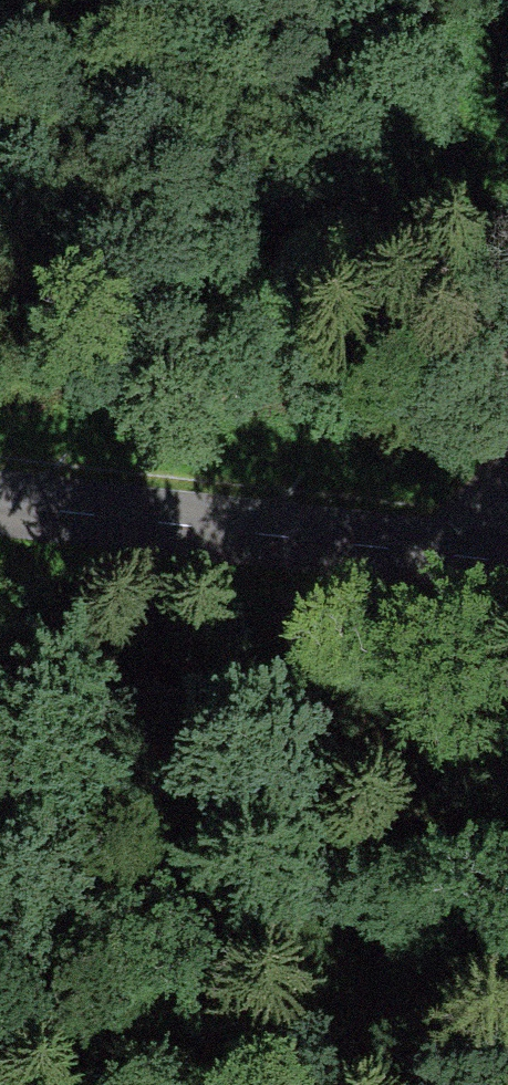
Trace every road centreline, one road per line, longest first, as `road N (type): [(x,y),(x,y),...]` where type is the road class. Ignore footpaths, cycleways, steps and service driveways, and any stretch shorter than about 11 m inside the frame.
road 1 (tertiary): [(0,495),(507,553)]
road 2 (track): [(204,1084),(0,807)]
road 3 (track): [(507,305),(416,0)]

